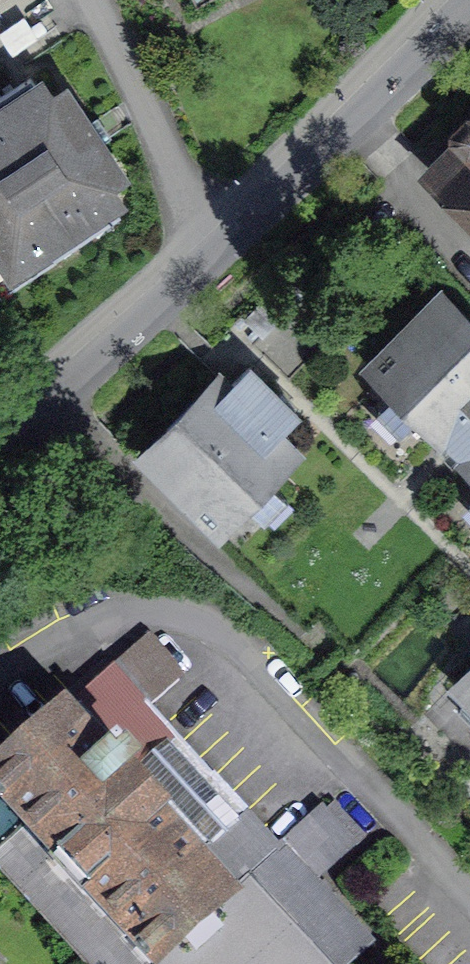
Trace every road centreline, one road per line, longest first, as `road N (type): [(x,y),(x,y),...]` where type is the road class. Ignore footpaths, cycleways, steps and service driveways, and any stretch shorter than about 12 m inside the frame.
road 1 (residential): [(0,682),(67,645),(159,637),(219,661),(469,906)]
road 2 (residential): [(468,0),(210,258)]
road 3 (residential): [(210,258),(0,440)]
road 4 (residential): [(118,0),(210,258)]

